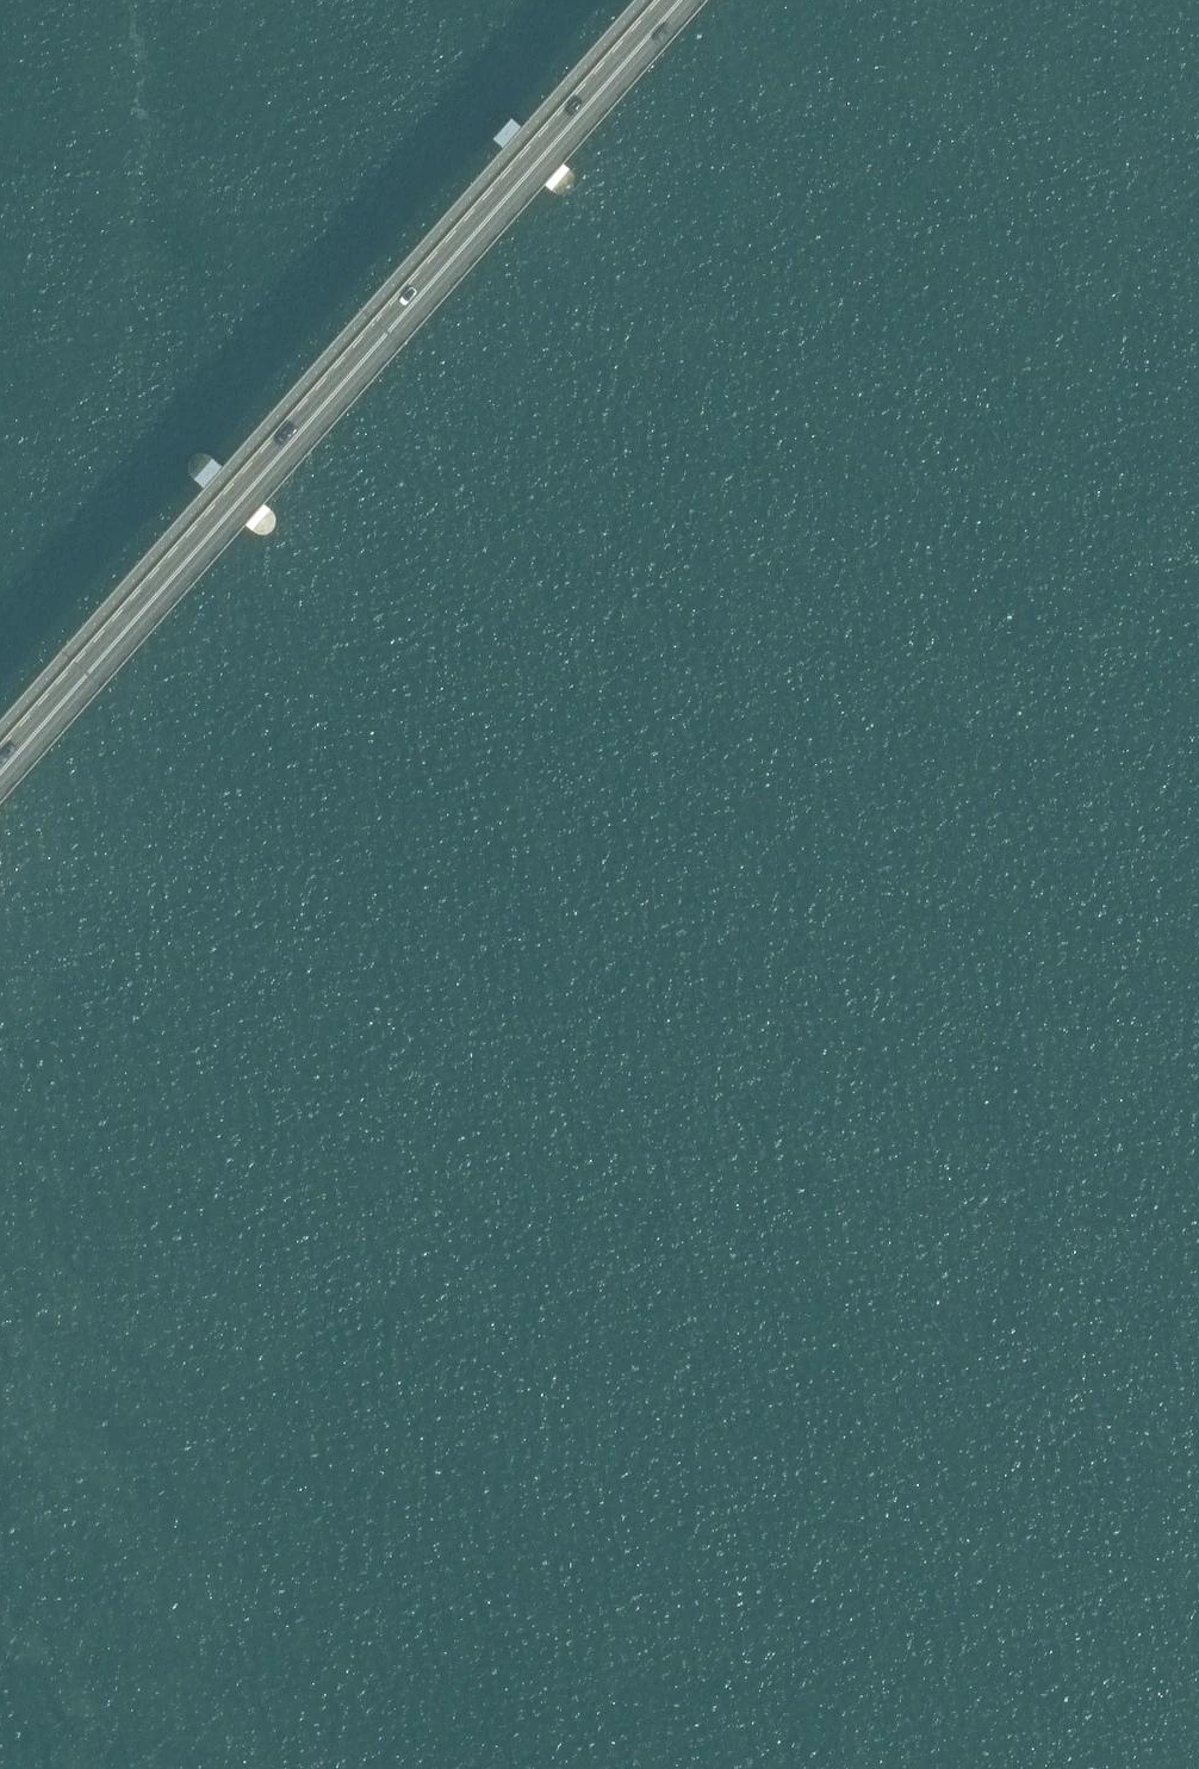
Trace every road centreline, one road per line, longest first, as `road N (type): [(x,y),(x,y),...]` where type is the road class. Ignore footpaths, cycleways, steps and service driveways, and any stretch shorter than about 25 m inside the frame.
road 1 (primary): [(0,769),(677,0)]

